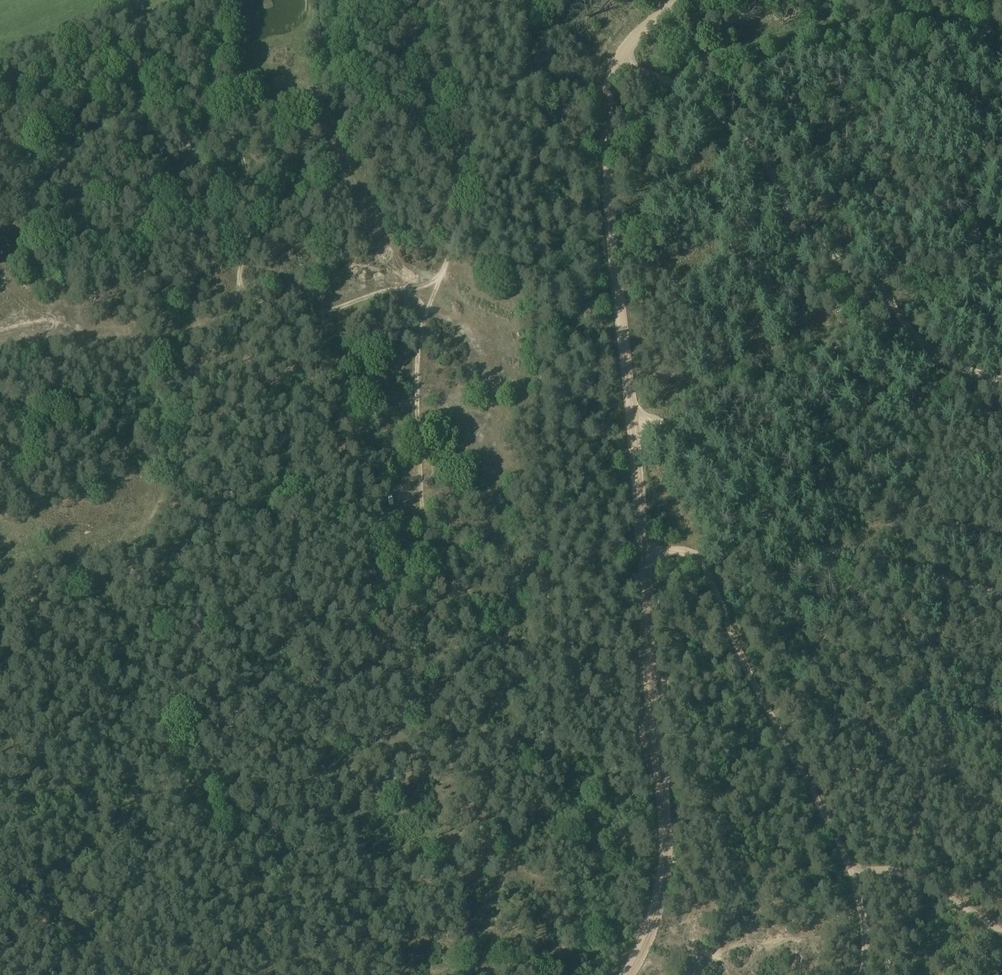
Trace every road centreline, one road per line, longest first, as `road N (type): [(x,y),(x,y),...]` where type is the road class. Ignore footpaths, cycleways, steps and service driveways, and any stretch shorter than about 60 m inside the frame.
road 1 (track): [(566,974),(515,0)]
road 2 (track): [(0,349),(157,340),(231,307),(328,314),(432,292)]
road 3 (track): [(436,0),(460,122),(416,370)]
road 4 (track): [(561,965),(399,974)]

